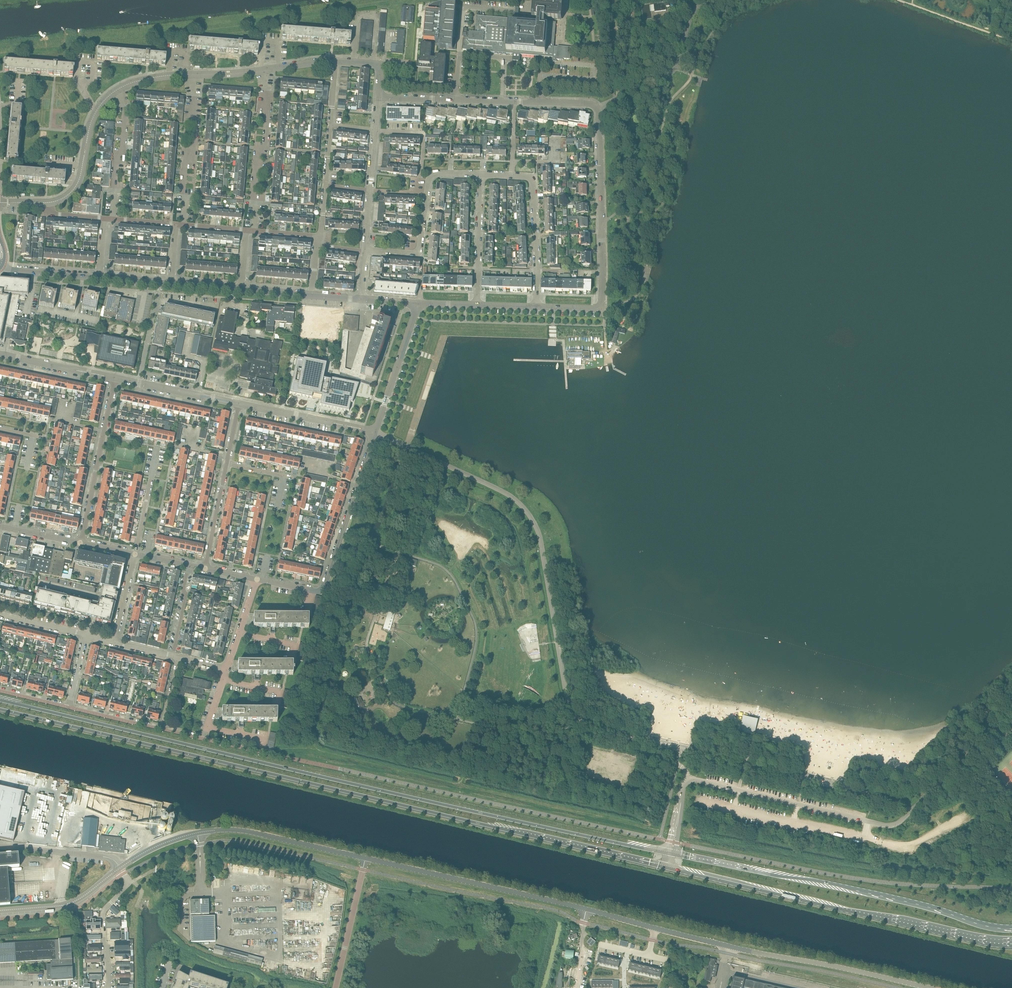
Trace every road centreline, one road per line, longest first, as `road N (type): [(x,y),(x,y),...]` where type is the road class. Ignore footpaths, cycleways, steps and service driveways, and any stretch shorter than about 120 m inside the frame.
road 1 (secondary): [(671,854),(0,700)]
road 2 (secondary): [(0,709),(668,868)]
road 3 (residential): [(537,307),(601,307),(596,106),(378,98)]
road 4 (unclassified): [(660,839),(205,738)]
road 5 (unclassified): [(671,854),(690,781),(894,826),(1011,713)]
road 6 (secondary): [(668,868),(1011,942)]
road 7 (secondary): [(1011,929),(671,854)]
road 8 (tertiary): [(931,987),(655,928)]
road 9 (tertiary): [(365,858),(216,830),(157,846),(120,868)]
road 10 (residential): [(257,580),(324,586),(375,432)]
road 11 (tertiary): [(586,909),(365,858)]
road 12 (residential): [(481,175),(432,175),(418,253),(365,249)]
road 13 (residential): [(81,543),(115,378)]
road 14 (residential): [(254,231),(269,114),(262,70)]
road 15 (residential): [(184,225),(193,75)]
road 16 (residential): [(537,307),(533,183),(513,176)]
road 17 (residential): [(122,87),(96,112),(75,188),(49,202)]
road 18 (residential): [(375,432),(239,404)]
road 19 (residential): [(375,432),(418,303)]
road 20 (residential): [(113,219),(122,87)]
road 21 (residential): [(336,987),(365,858)]
road 22 (tertiary): [(0,910),(67,904),(120,868)]
road 23 (residential): [(477,305),(481,175)]
road 24 (residential): [(239,404),(115,378)]
road 25 (unclassified): [(120,868),(105,857),(0,846)]

